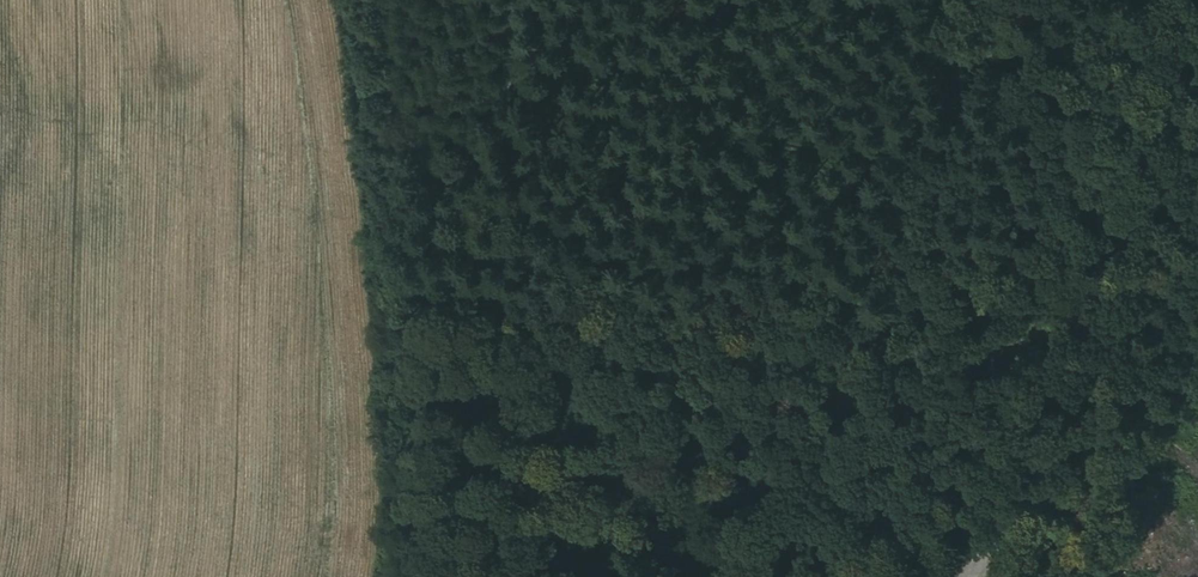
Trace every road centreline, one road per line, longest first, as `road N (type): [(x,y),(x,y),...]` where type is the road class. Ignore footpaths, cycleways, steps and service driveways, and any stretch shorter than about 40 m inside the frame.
road 1 (track): [(1197,393),(960,563)]

